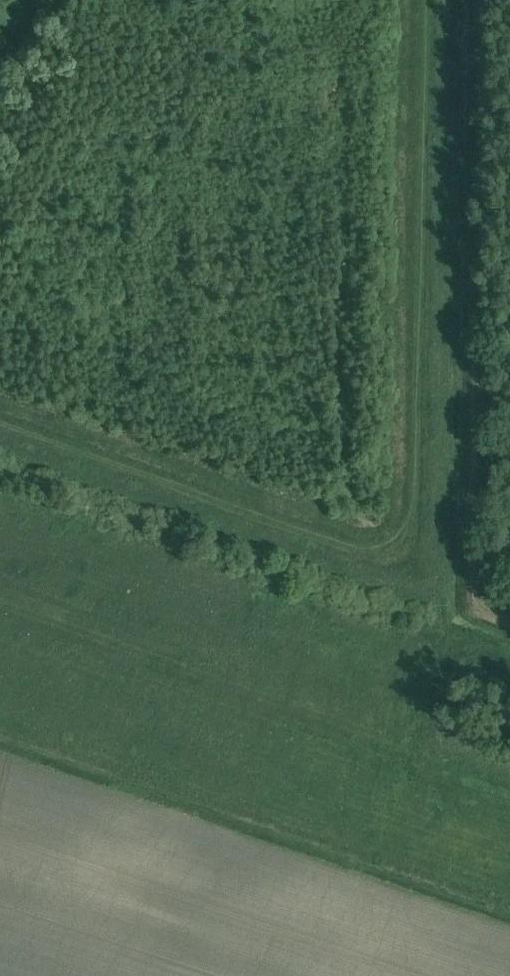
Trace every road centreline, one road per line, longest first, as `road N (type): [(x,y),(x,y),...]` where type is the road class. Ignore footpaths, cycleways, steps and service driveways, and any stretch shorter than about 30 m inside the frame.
road 1 (track): [(425,0),(414,503),(400,539),(373,552),(346,548),(0,423)]

